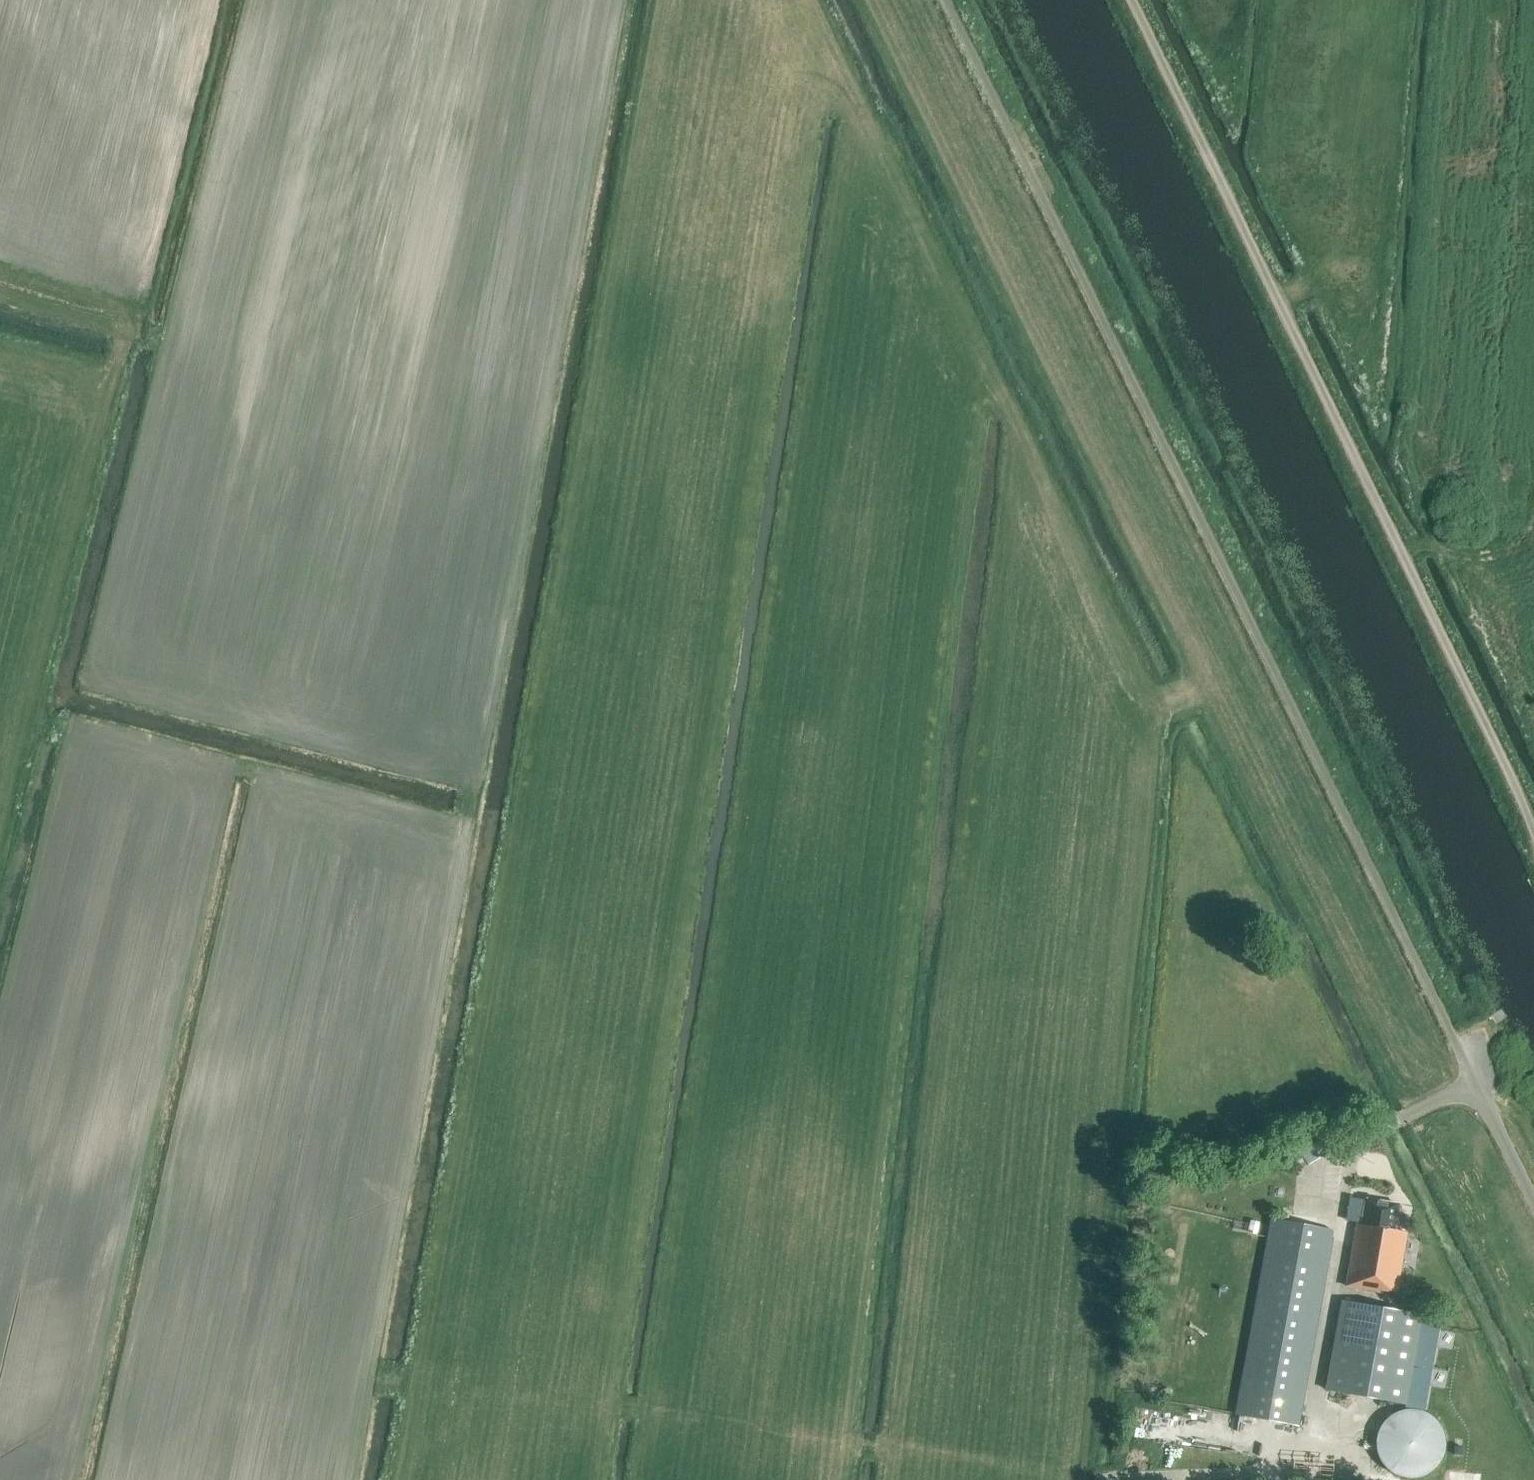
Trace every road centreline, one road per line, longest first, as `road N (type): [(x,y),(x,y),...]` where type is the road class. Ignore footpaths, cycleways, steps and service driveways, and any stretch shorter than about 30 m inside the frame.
road 1 (track): [(1135,0),(1533,829)]
road 2 (unclassified): [(1533,1205),(1480,1086)]

